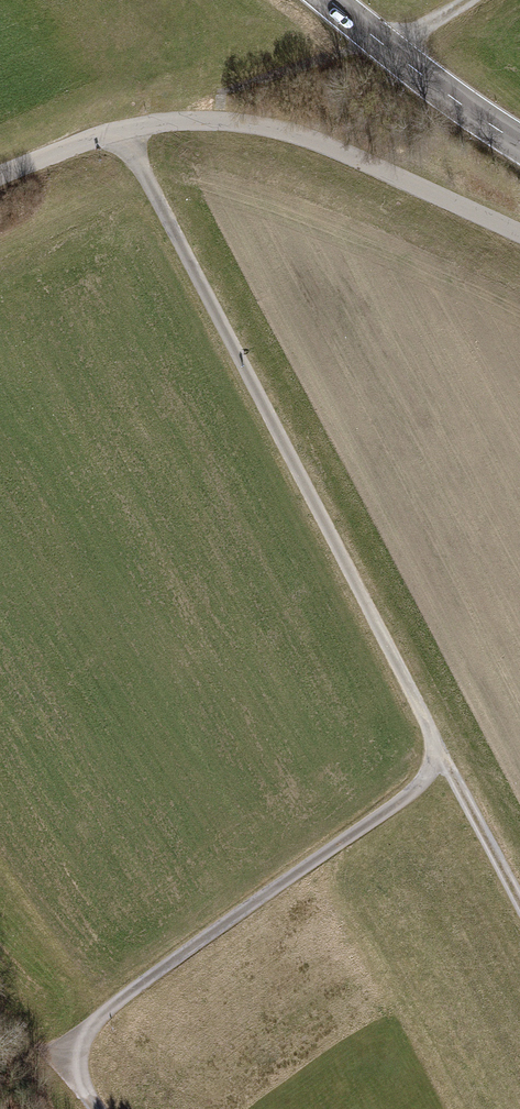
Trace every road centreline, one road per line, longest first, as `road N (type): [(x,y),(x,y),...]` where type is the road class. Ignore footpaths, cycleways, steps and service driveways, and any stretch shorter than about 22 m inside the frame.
road 1 (track): [(121,130),(442,754)]
road 2 (track): [(442,754),(408,796),(93,1025),(75,1060),(96,1108)]
road 3 (secondary): [(330,0),(519,144)]
road 4 (track): [(442,754),(519,903)]
road 5 (track): [(0,176),(121,130)]

